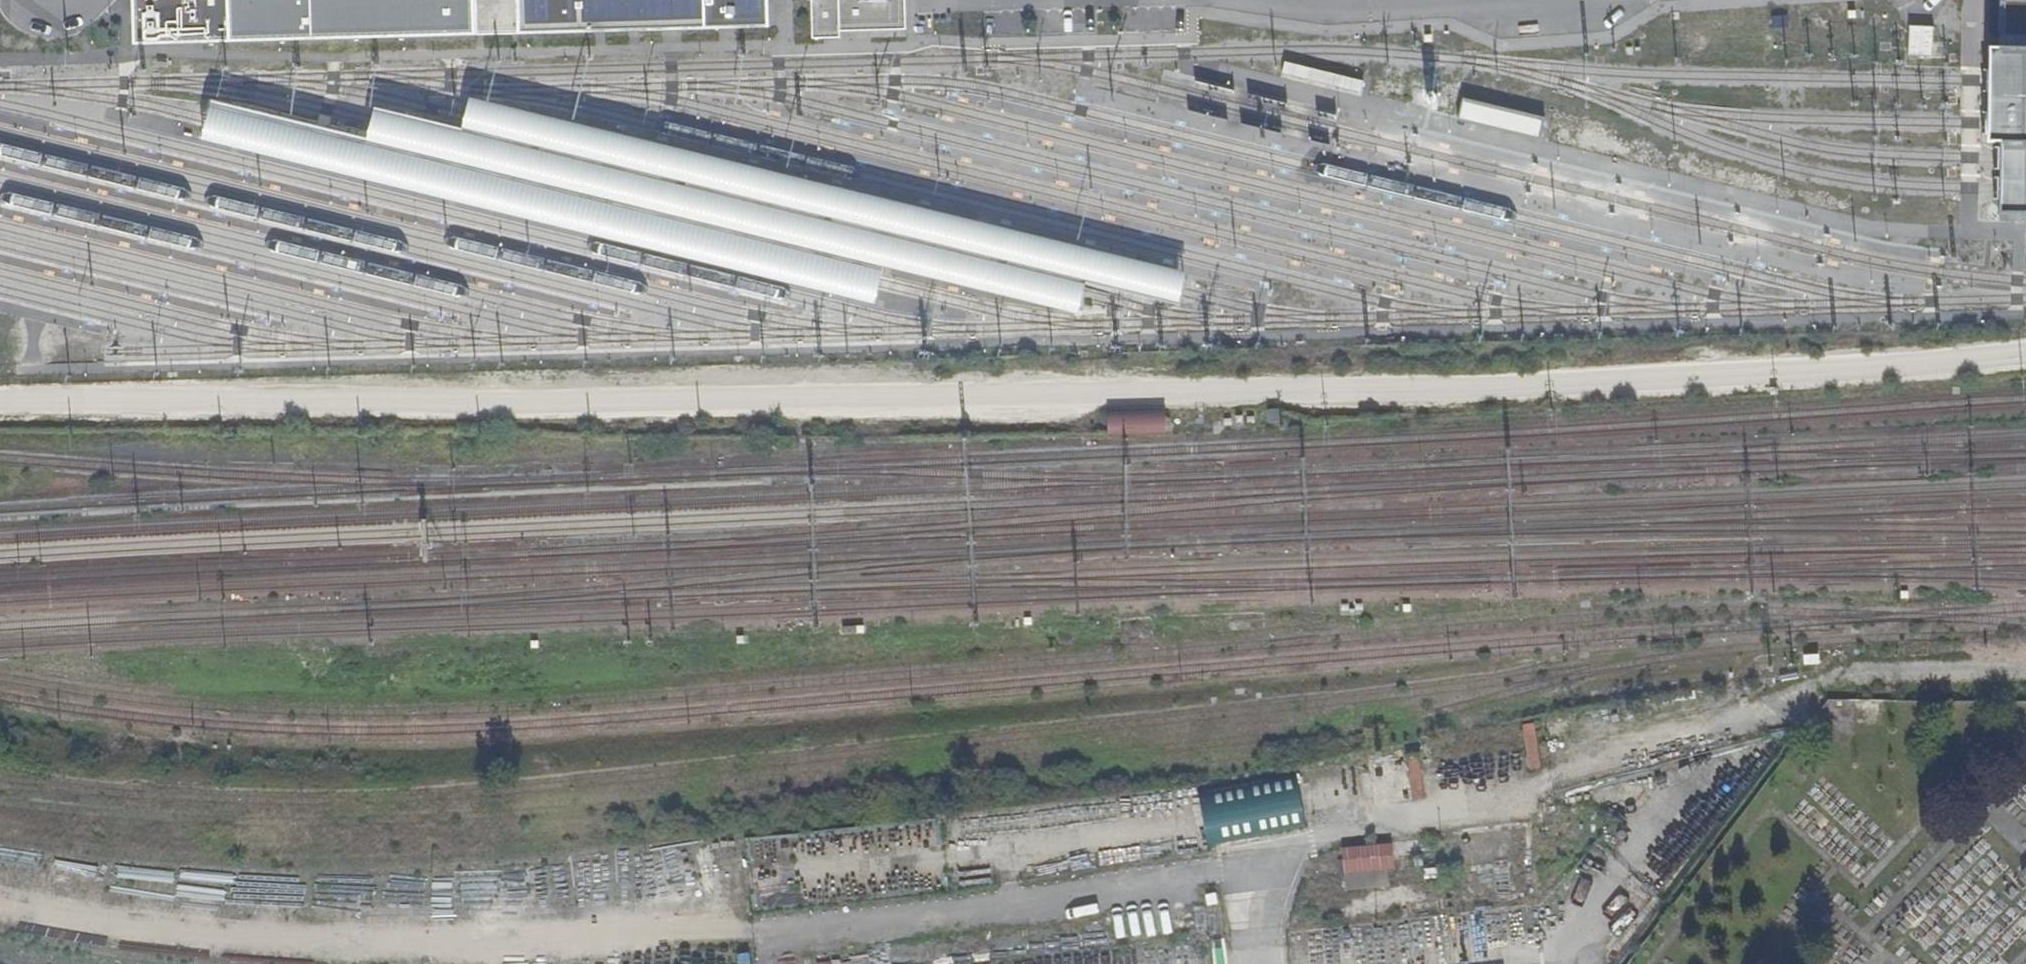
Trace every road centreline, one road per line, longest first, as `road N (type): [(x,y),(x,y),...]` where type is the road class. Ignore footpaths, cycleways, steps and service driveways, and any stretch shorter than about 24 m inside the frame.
road 1 (track): [(0,378),(649,388),(1958,365),(2025,353)]

